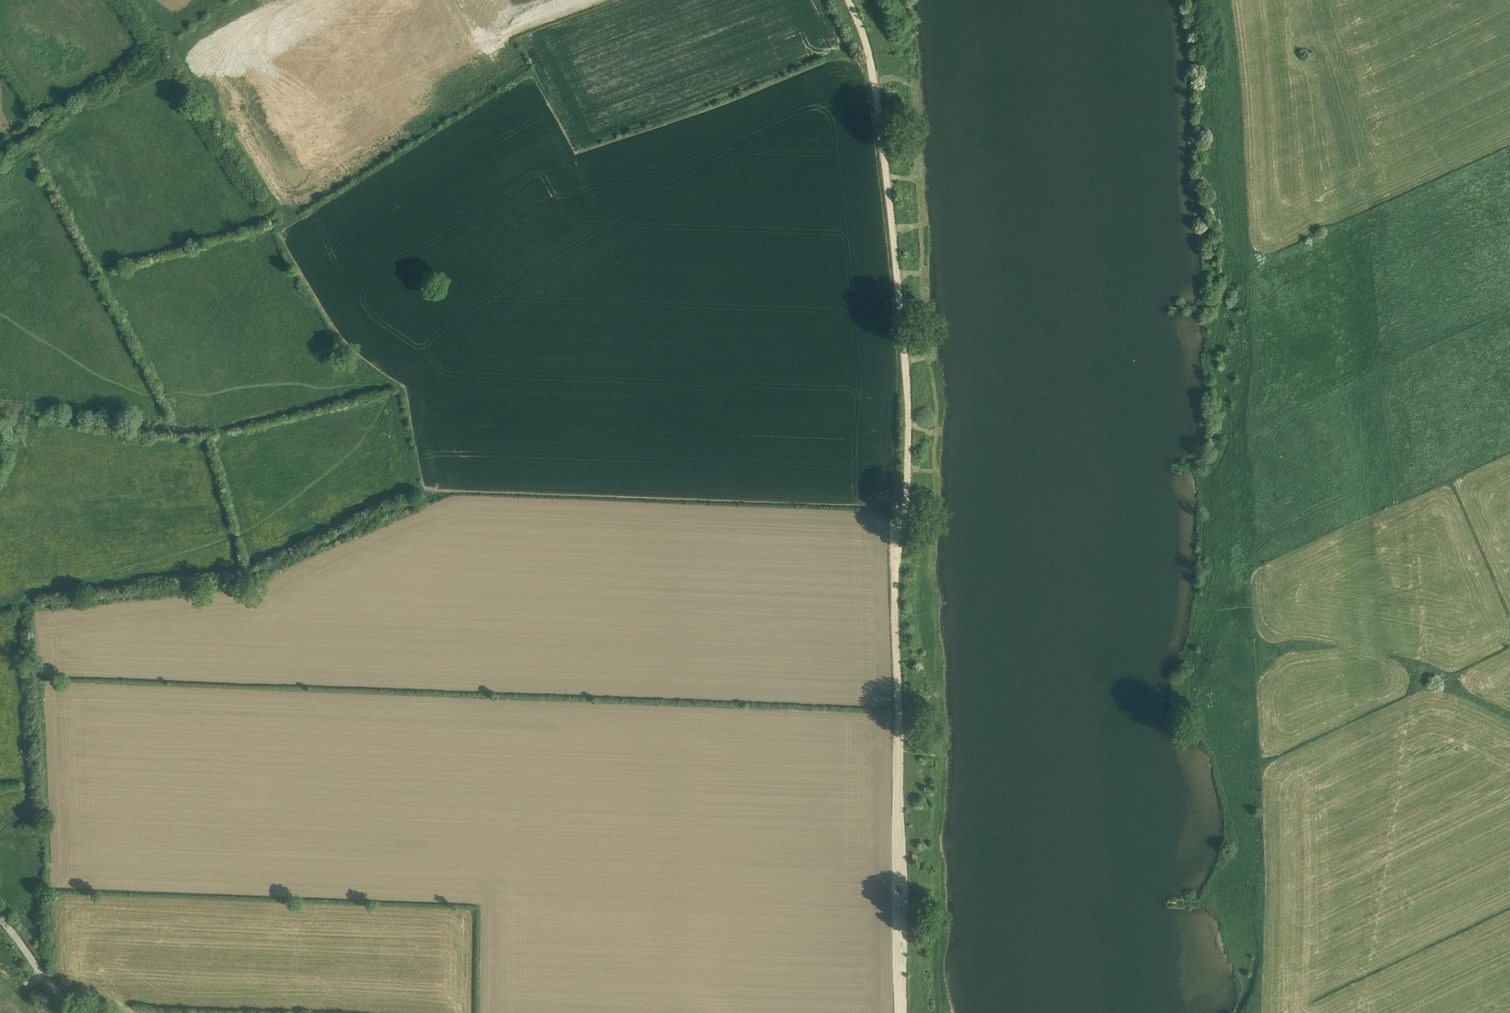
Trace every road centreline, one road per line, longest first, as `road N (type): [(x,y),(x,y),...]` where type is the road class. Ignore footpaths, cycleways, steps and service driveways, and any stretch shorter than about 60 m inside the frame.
road 1 (track): [(898,736),(902,1012)]
road 2 (unclassified): [(0,918),(45,979),(83,1012)]

